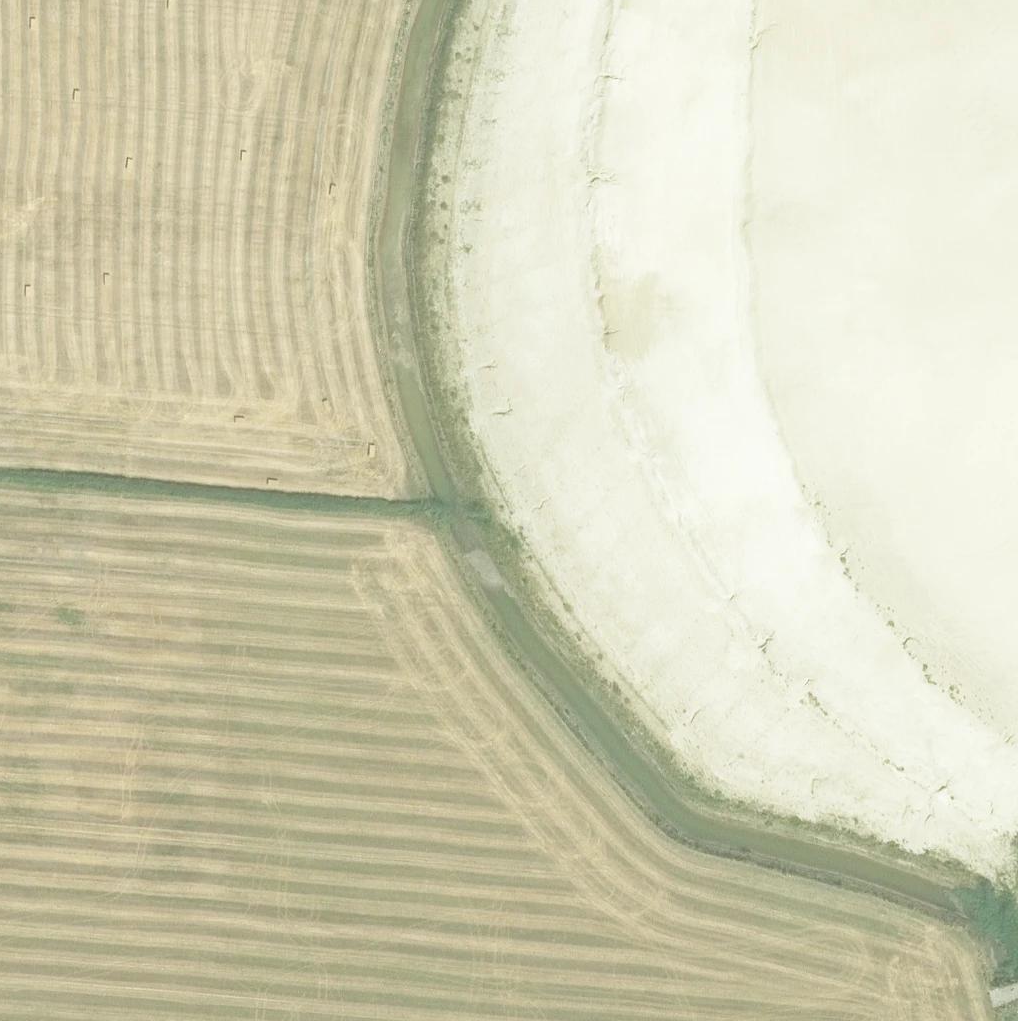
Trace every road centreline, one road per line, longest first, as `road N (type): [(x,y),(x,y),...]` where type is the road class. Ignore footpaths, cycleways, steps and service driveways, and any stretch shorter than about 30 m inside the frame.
road 1 (residential): [(692,0),(650,113),(643,221),(663,329),(711,432),(771,508),(879,613),(1017,728)]

